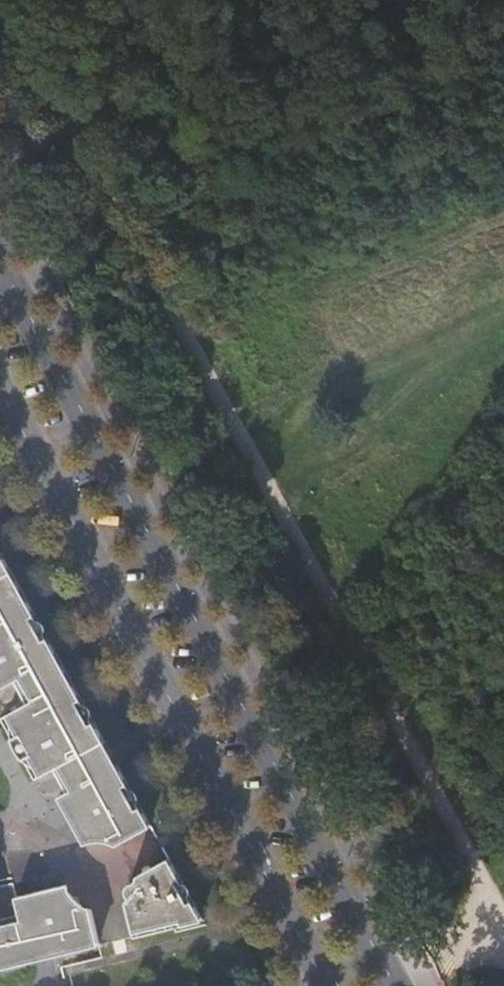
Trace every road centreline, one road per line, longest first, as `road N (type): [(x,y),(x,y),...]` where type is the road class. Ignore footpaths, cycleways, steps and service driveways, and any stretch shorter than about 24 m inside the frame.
road 1 (track): [(503,923),(0,8)]
road 2 (secondary): [(405,985),(0,246)]
road 3 (secondary): [(0,390),(326,981)]

